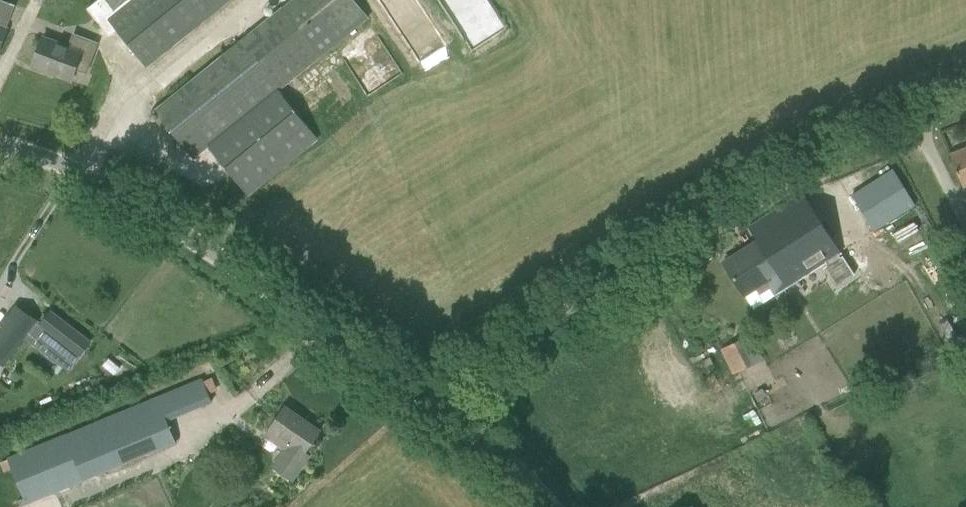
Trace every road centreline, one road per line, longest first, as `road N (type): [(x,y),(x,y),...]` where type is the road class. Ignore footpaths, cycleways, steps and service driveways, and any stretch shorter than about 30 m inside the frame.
road 1 (unclassified): [(445,410),(488,361),(556,316),(807,169),(915,124)]
road 2 (unclassified): [(445,410),(165,222),(68,167),(0,146)]
road 3 (unclassified): [(549,506),(445,410)]

